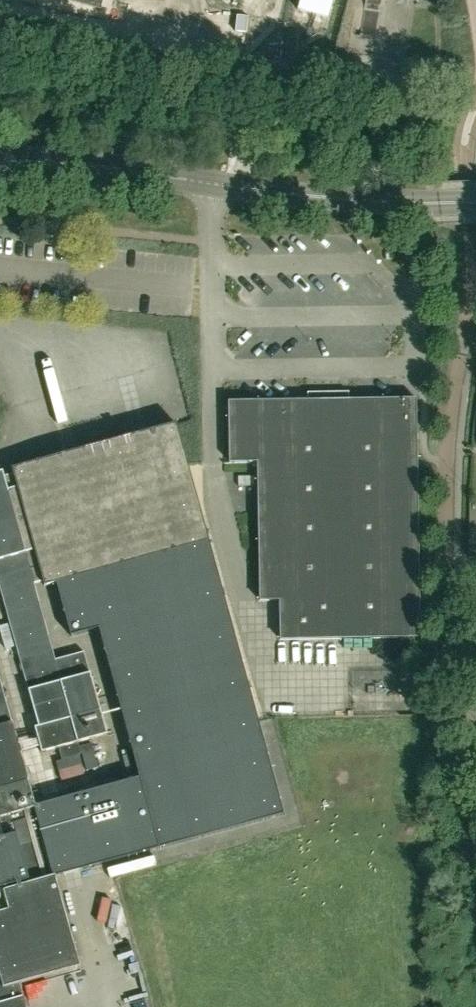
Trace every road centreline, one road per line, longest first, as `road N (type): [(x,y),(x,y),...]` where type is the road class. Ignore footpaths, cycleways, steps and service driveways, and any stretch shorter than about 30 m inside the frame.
road 1 (tertiary): [(0,166),(86,162),(353,200),(475,202)]

